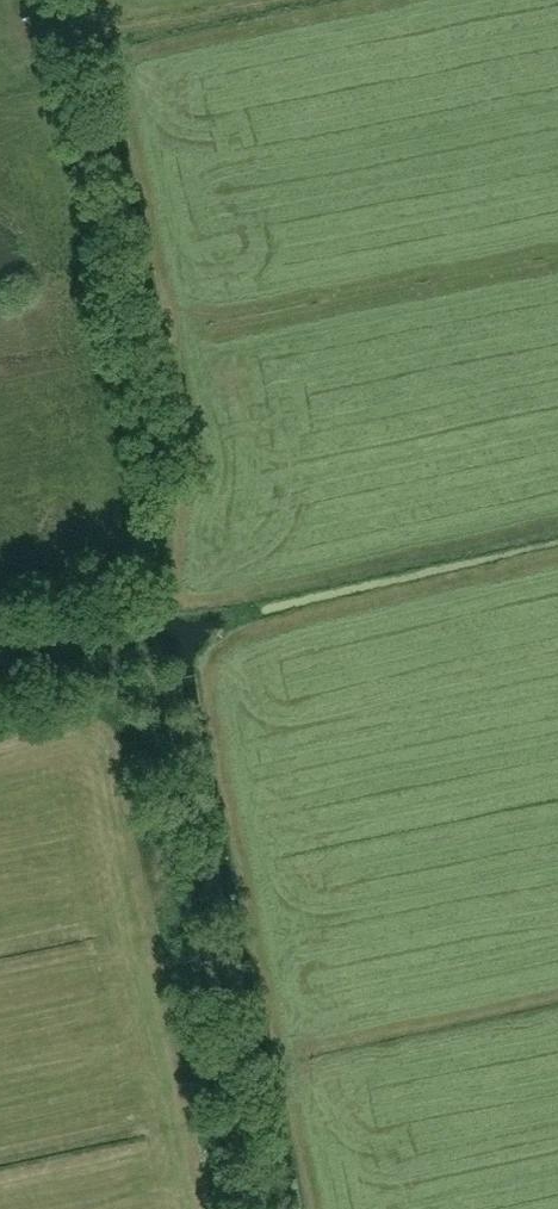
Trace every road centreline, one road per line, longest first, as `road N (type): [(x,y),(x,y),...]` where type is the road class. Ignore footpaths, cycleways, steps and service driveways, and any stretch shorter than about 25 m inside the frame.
road 1 (track): [(267,1208),(162,692),(120,620),(104,616),(0,638)]

